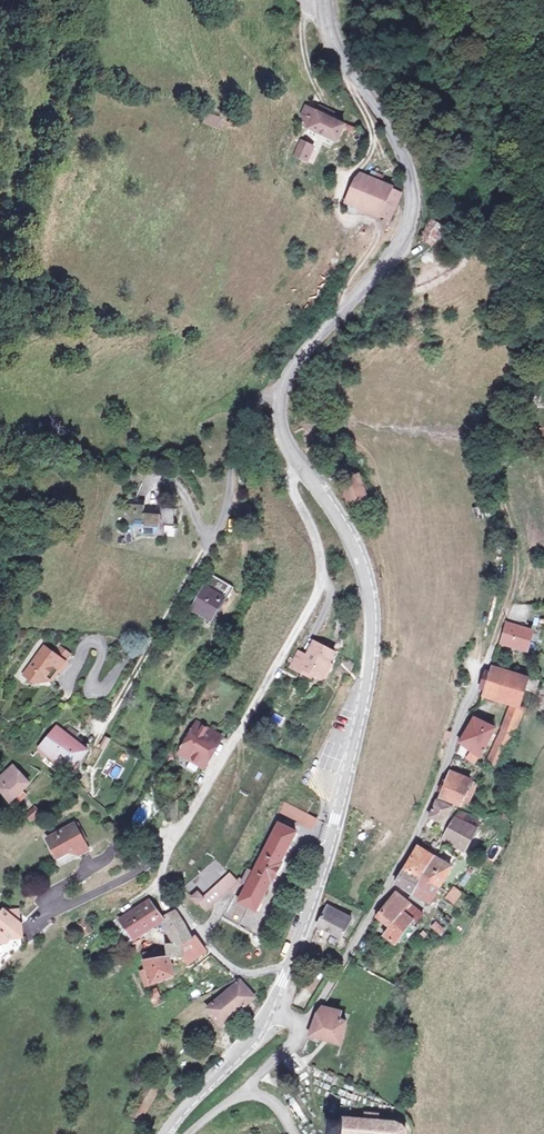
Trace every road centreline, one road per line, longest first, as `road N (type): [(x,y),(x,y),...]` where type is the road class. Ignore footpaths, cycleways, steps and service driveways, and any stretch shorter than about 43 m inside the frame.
road 1 (residential): [(300,461),(291,484),(316,538),(322,576),(166,852),(160,880),(229,964),(248,973),(289,968)]
road 2 (tertiary): [(289,968),(337,820),(374,639),(365,578),(340,516),(300,461)]
road 3 (unclassified): [(282,397),(256,399),(242,417),(224,517),(153,643),(98,693),(89,689),(101,645),(88,643),(64,685)]
road 4 (unclassified): [(302,1028),(414,833),(483,651)]
road 5 (residential): [(341,311),(381,224),(341,205),(374,134),(351,63)]
road 6 (tertiary): [(341,311),(402,239),(414,203),(400,134),(351,63)]
road 7 (track): [(483,651),(516,569),(495,454)]
road 8 (tertiary): [(165,1133),(273,1005)]

